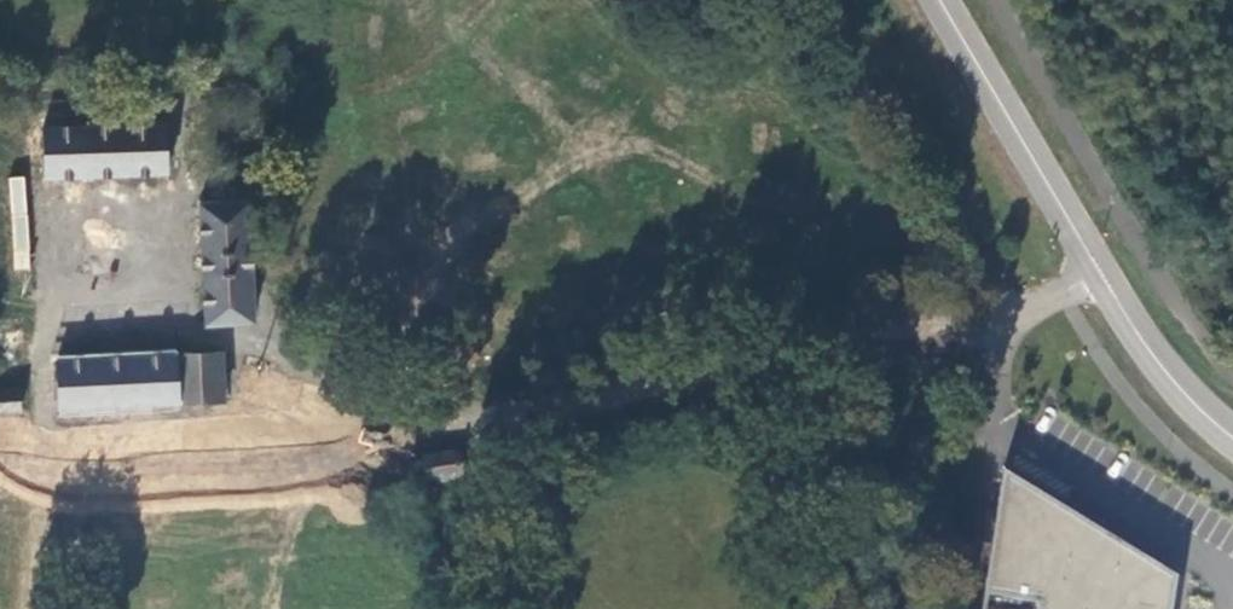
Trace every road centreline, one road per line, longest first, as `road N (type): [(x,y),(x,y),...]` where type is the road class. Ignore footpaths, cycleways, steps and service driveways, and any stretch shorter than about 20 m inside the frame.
road 1 (unclassified): [(274,350),(473,417),(993,314)]
road 2 (unclassified): [(814,0),(870,63),(923,141),(993,314)]
road 3 (tertiary): [(942,0),(1099,268)]
road 4 (track): [(911,329),(896,608)]
road 5 (tertiary): [(1099,268),(1149,348),(1232,436)]

